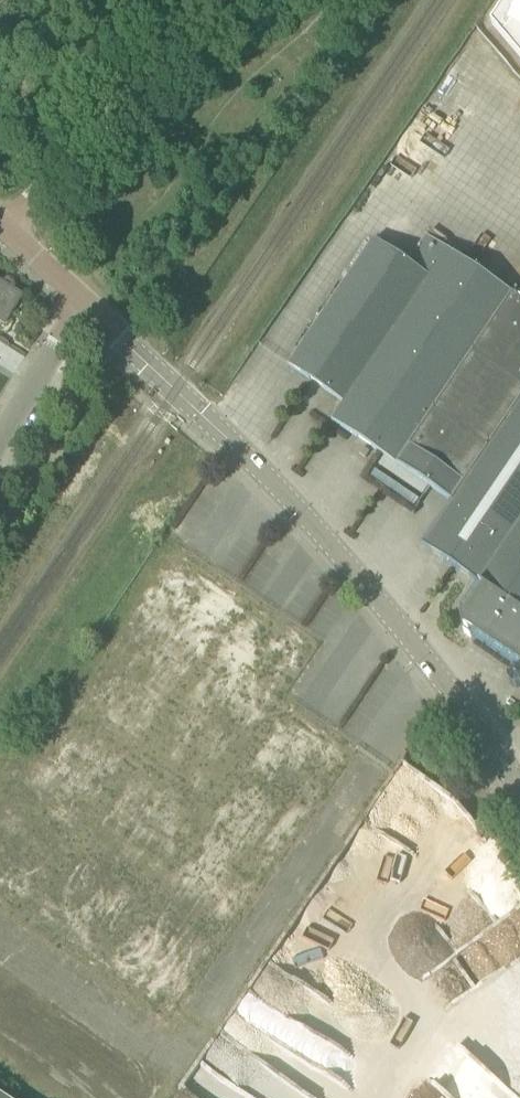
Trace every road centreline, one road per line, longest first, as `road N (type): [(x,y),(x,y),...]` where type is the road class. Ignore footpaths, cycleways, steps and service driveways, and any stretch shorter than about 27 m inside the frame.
road 1 (tertiary): [(519,788),(415,645),(290,502),(86,302)]
road 2 (residential): [(4,226),(209,0)]
road 3 (residential): [(0,438),(86,302)]

